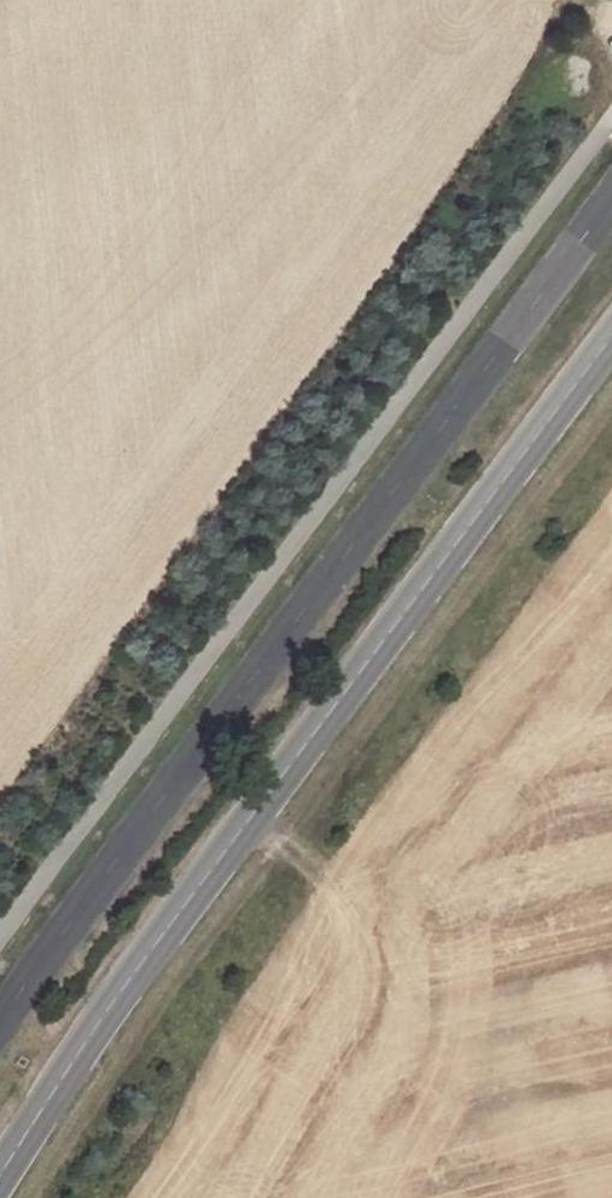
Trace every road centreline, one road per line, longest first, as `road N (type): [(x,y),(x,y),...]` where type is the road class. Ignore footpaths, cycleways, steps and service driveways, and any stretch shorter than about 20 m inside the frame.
road 1 (tertiary): [(0,1176),(91,1035),(611,331)]
road 2 (unclassified): [(0,1026),(108,866),(611,198)]

